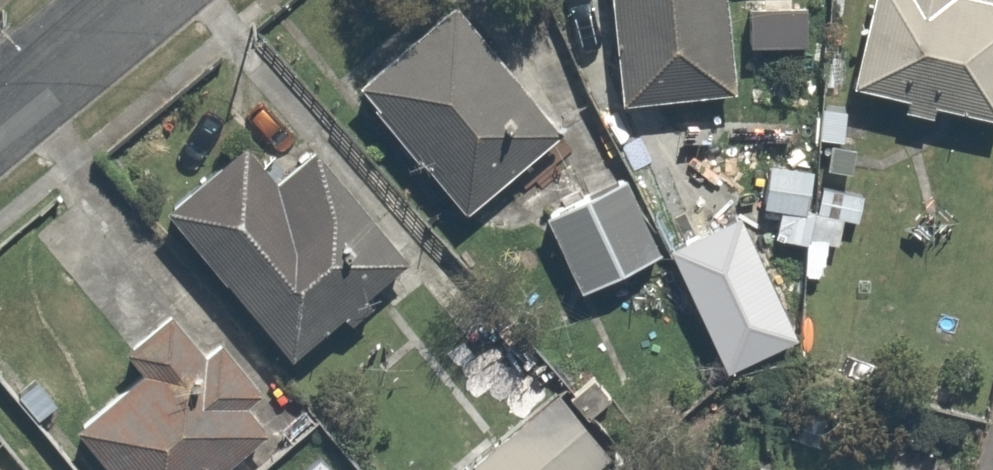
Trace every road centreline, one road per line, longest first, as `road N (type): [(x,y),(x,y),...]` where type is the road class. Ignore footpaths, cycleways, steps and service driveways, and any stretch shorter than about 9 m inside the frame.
road 1 (residential): [(0,107),(129,0)]

